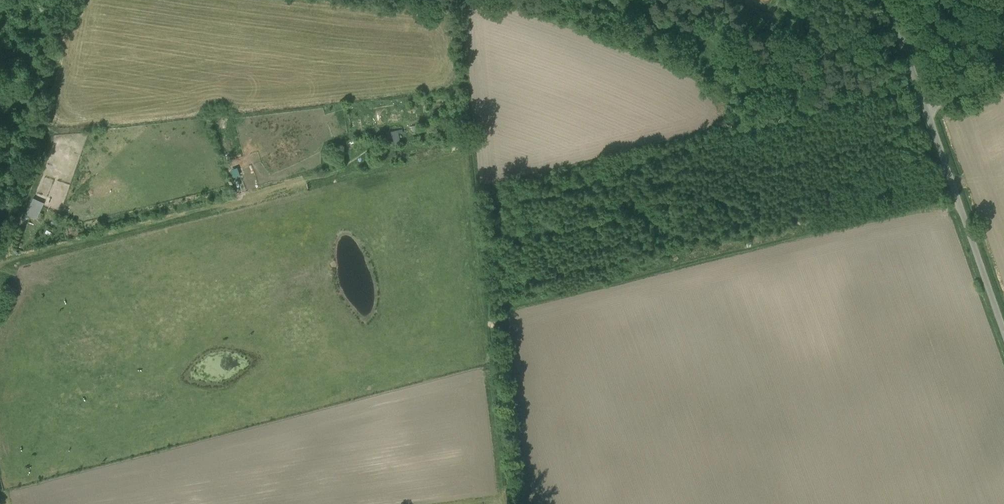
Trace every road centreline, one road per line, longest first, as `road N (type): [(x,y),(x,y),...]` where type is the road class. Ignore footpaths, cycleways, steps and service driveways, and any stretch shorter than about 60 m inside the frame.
road 1 (track): [(343,170),(14,257)]
road 2 (unclassified): [(1003,331),(925,105)]

